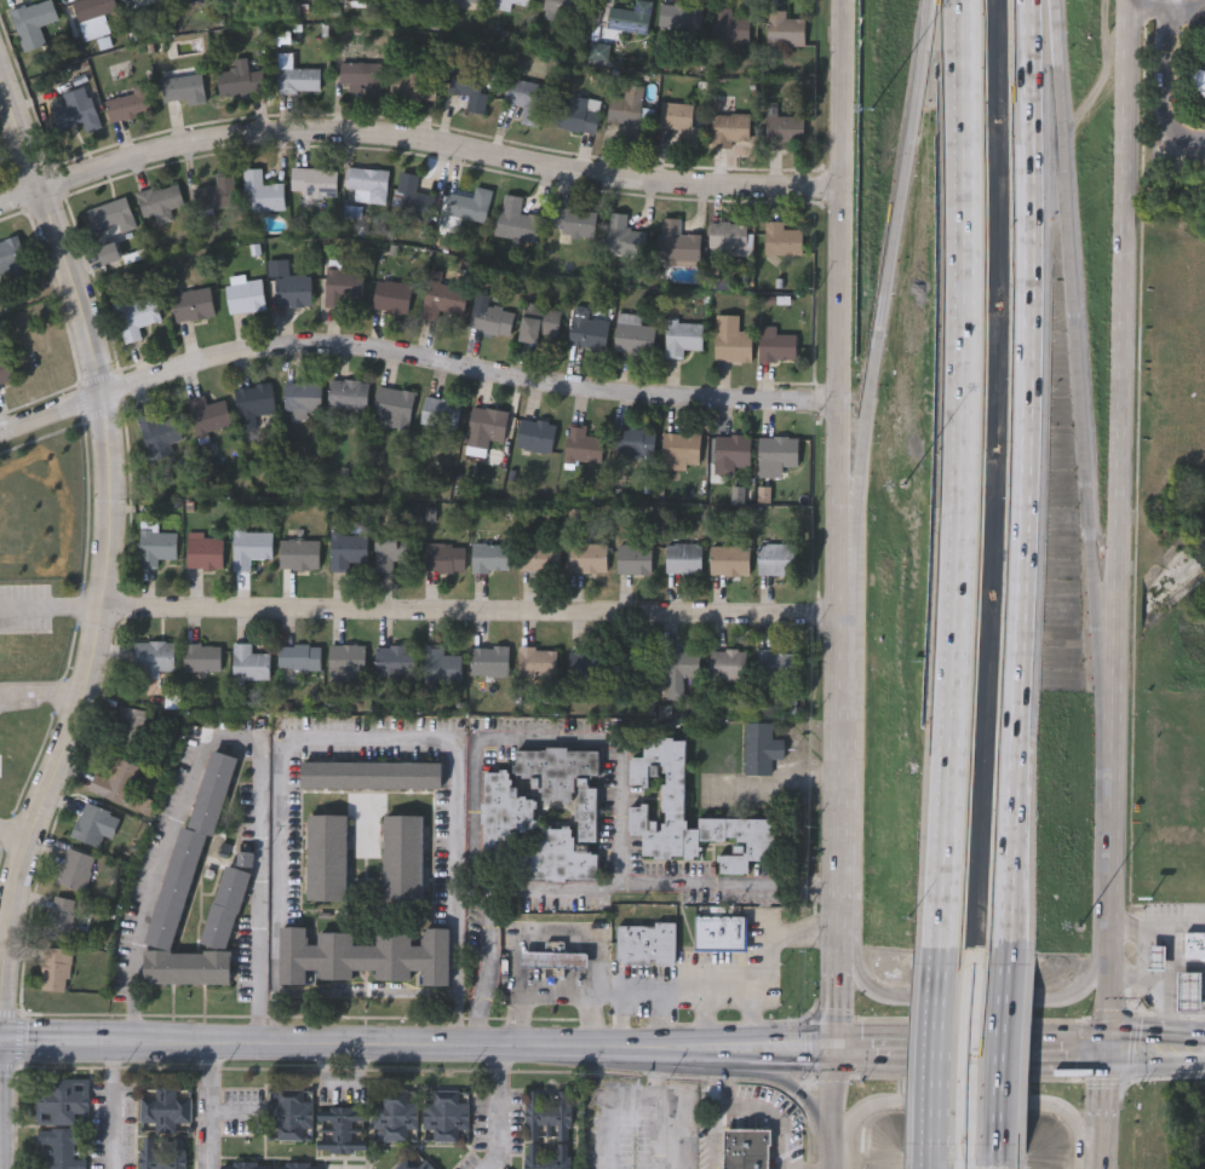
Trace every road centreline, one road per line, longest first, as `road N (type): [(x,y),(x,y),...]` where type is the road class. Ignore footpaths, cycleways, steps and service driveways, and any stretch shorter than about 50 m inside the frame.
road 1 (tertiary): [(0,65),(99,352),(107,499),(105,568),(85,685),(19,865),(1,1042)]
road 2 (motorway): [(1011,954),(1032,0)]
road 3 (motorway): [(965,0),(943,945)]
road 4 (residential): [(0,437),(269,347),(339,347),(616,388),(838,399)]
road 5 (residential): [(0,201),(167,145),(240,137),(540,161),(620,178),(839,191)]
road 6 (residential): [(99,618),(840,616)]
road 7 (secondary): [(0,1042),(656,1049)]
road 8 (motorway): [(1104,635),(1046,0)]
road 9 (motorway): [(938,0),(879,356),(839,514)]
road 10 (secondary): [(841,0),(839,514)]
road 11 (secondary): [(1104,635),(1131,132)]
road 12 (secondary): [(840,616),(838,939)]
road 13 (secondary): [(1107,956),(1104,635)]
road 14 (secondary): [(1096,1162),(1072,1127),(1045,1111),(880,1113),(851,1130),(838,1168)]
road 15 (secondary): [(838,939),(857,974),(906,998),(1045,998),(1080,987),(1107,956)]
road 16 (secondary): [(838,1049),(1106,1054)]
road 17 (motorway): [(943,945),(933,1168)]
road 18 (motorway): [(999,1168),(1011,954)]
road 19 (secondary): [(724,1048),(809,1100),(838,1157)]
road 20 (secondary): [(1131,132),(1132,0)]

